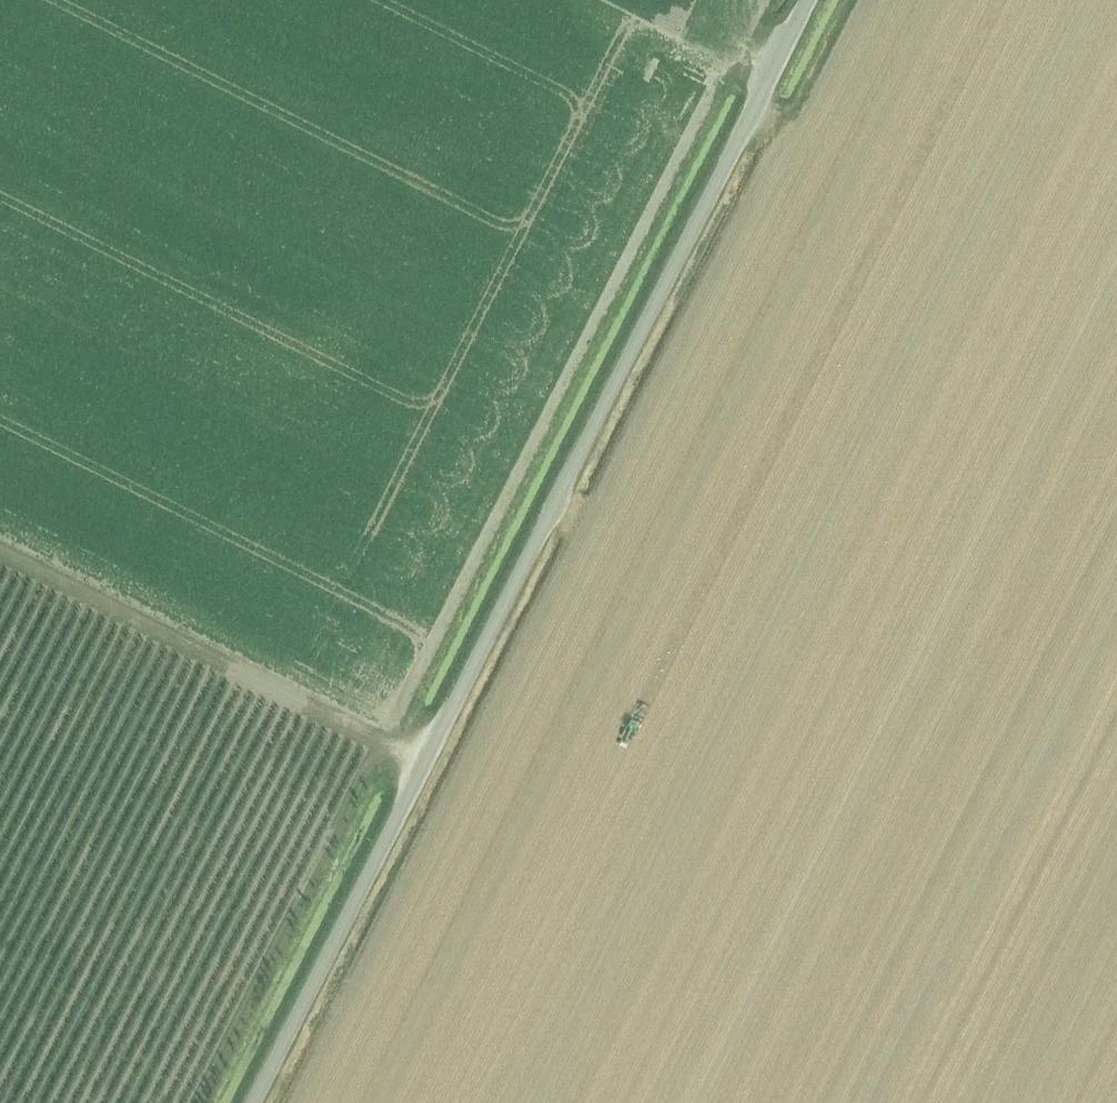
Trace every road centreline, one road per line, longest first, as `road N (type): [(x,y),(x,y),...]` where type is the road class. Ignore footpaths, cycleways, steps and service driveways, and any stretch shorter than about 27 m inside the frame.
road 1 (unclassified): [(258,1102),(821,0)]

